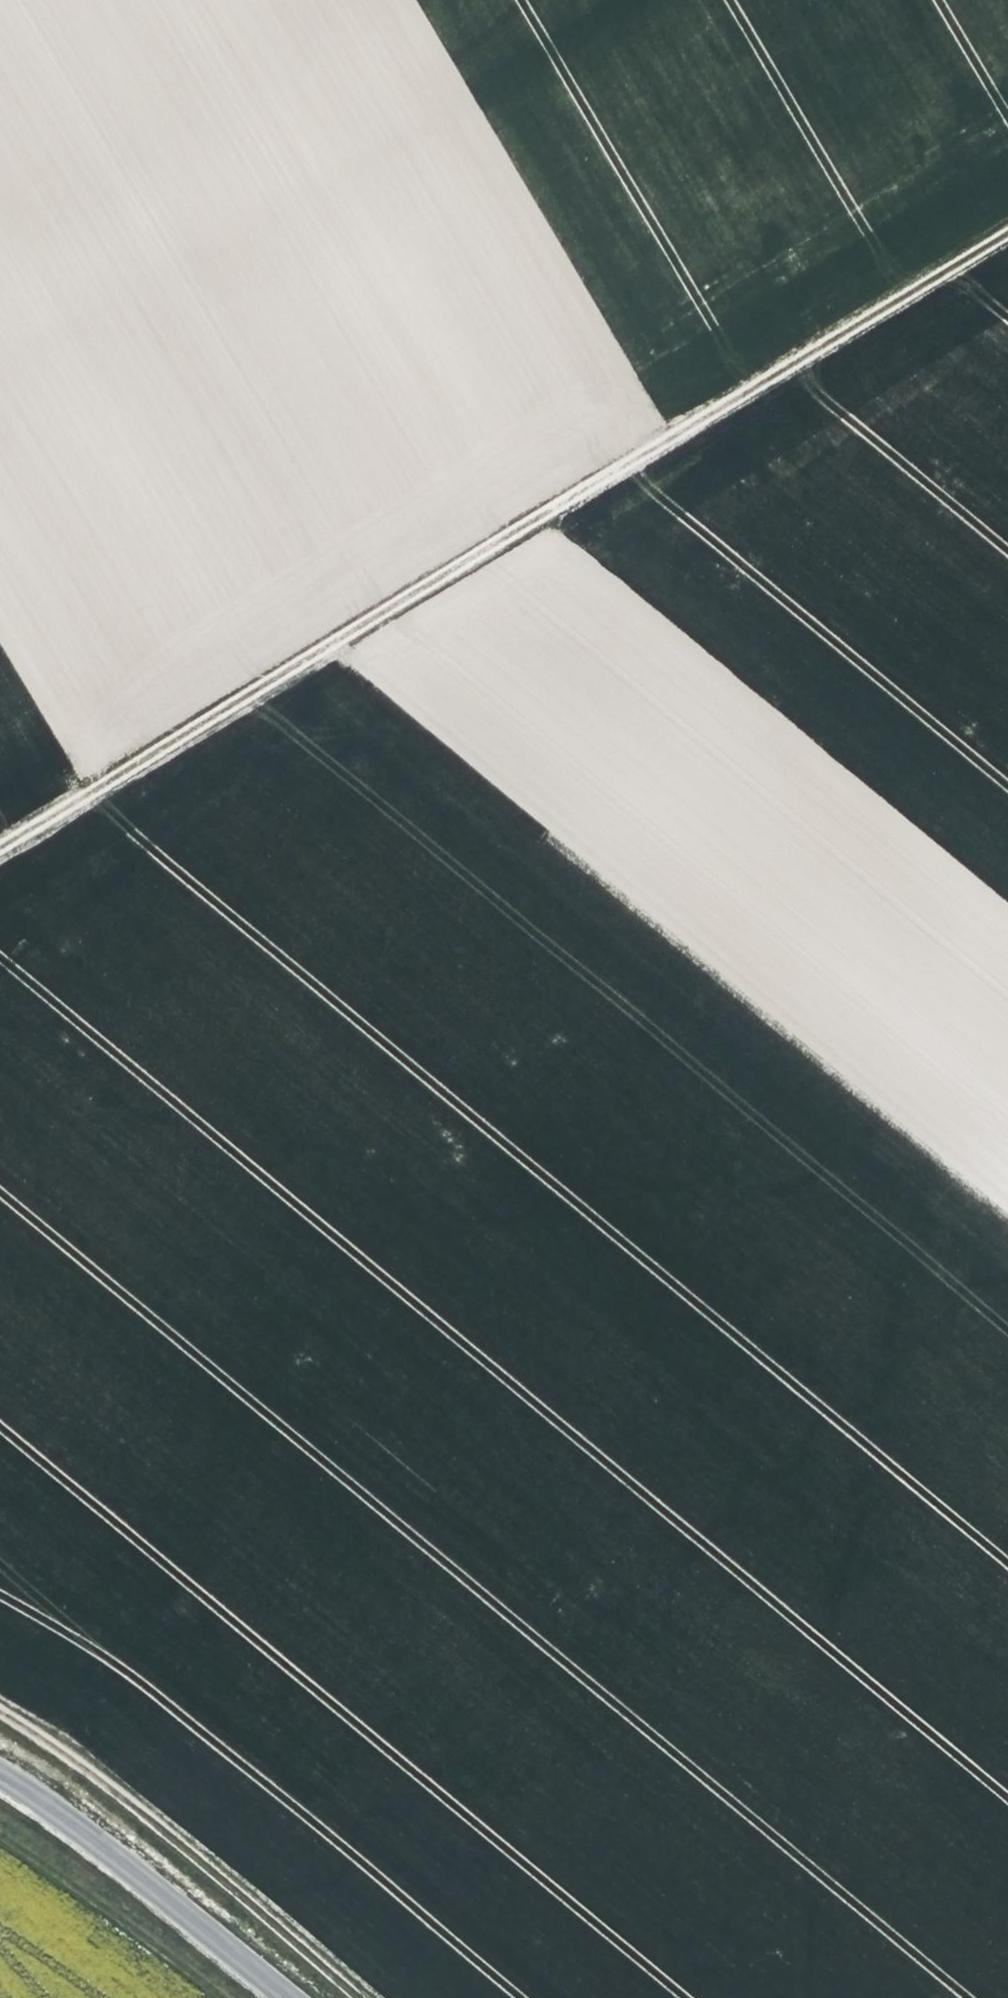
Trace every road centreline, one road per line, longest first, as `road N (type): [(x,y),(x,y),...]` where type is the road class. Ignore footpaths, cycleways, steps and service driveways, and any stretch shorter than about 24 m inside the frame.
road 1 (track): [(1007,233),(0,852)]
road 2 (track): [(360,1997),(175,1843),(0,1715)]
road 3 (tertiary): [(287,1997),(136,1872),(0,1777)]

